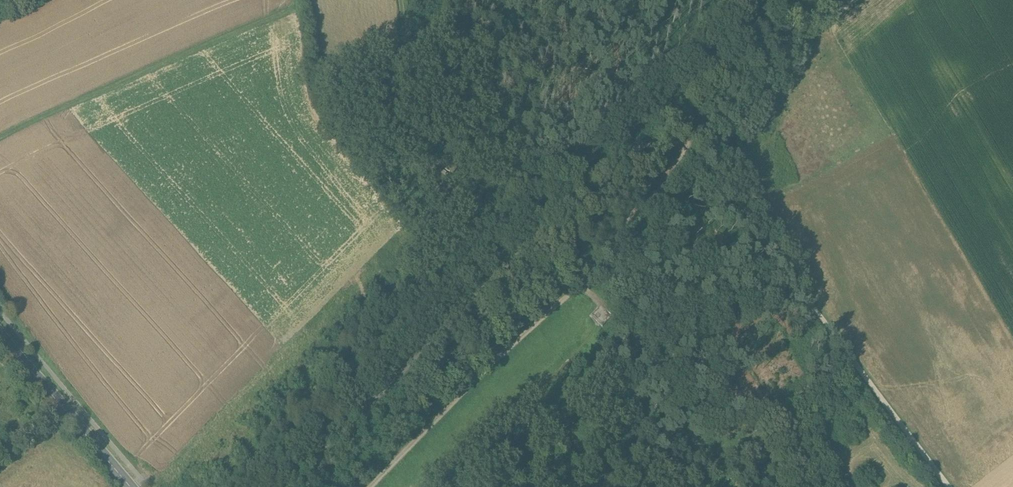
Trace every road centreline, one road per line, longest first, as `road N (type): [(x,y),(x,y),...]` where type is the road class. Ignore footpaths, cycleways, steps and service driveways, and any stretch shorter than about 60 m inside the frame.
road 1 (track): [(582,285),(370,486)]
road 2 (track): [(730,131),(722,156),(732,192),(848,356)]
road 3 (track): [(419,486),(575,353)]
road 4 (secondary): [(132,486),(0,330)]
road 5 (track): [(399,0),(384,120),(437,172)]
road 6 (track): [(695,134),(582,285)]
road 7 (track): [(949,486),(848,356)]

